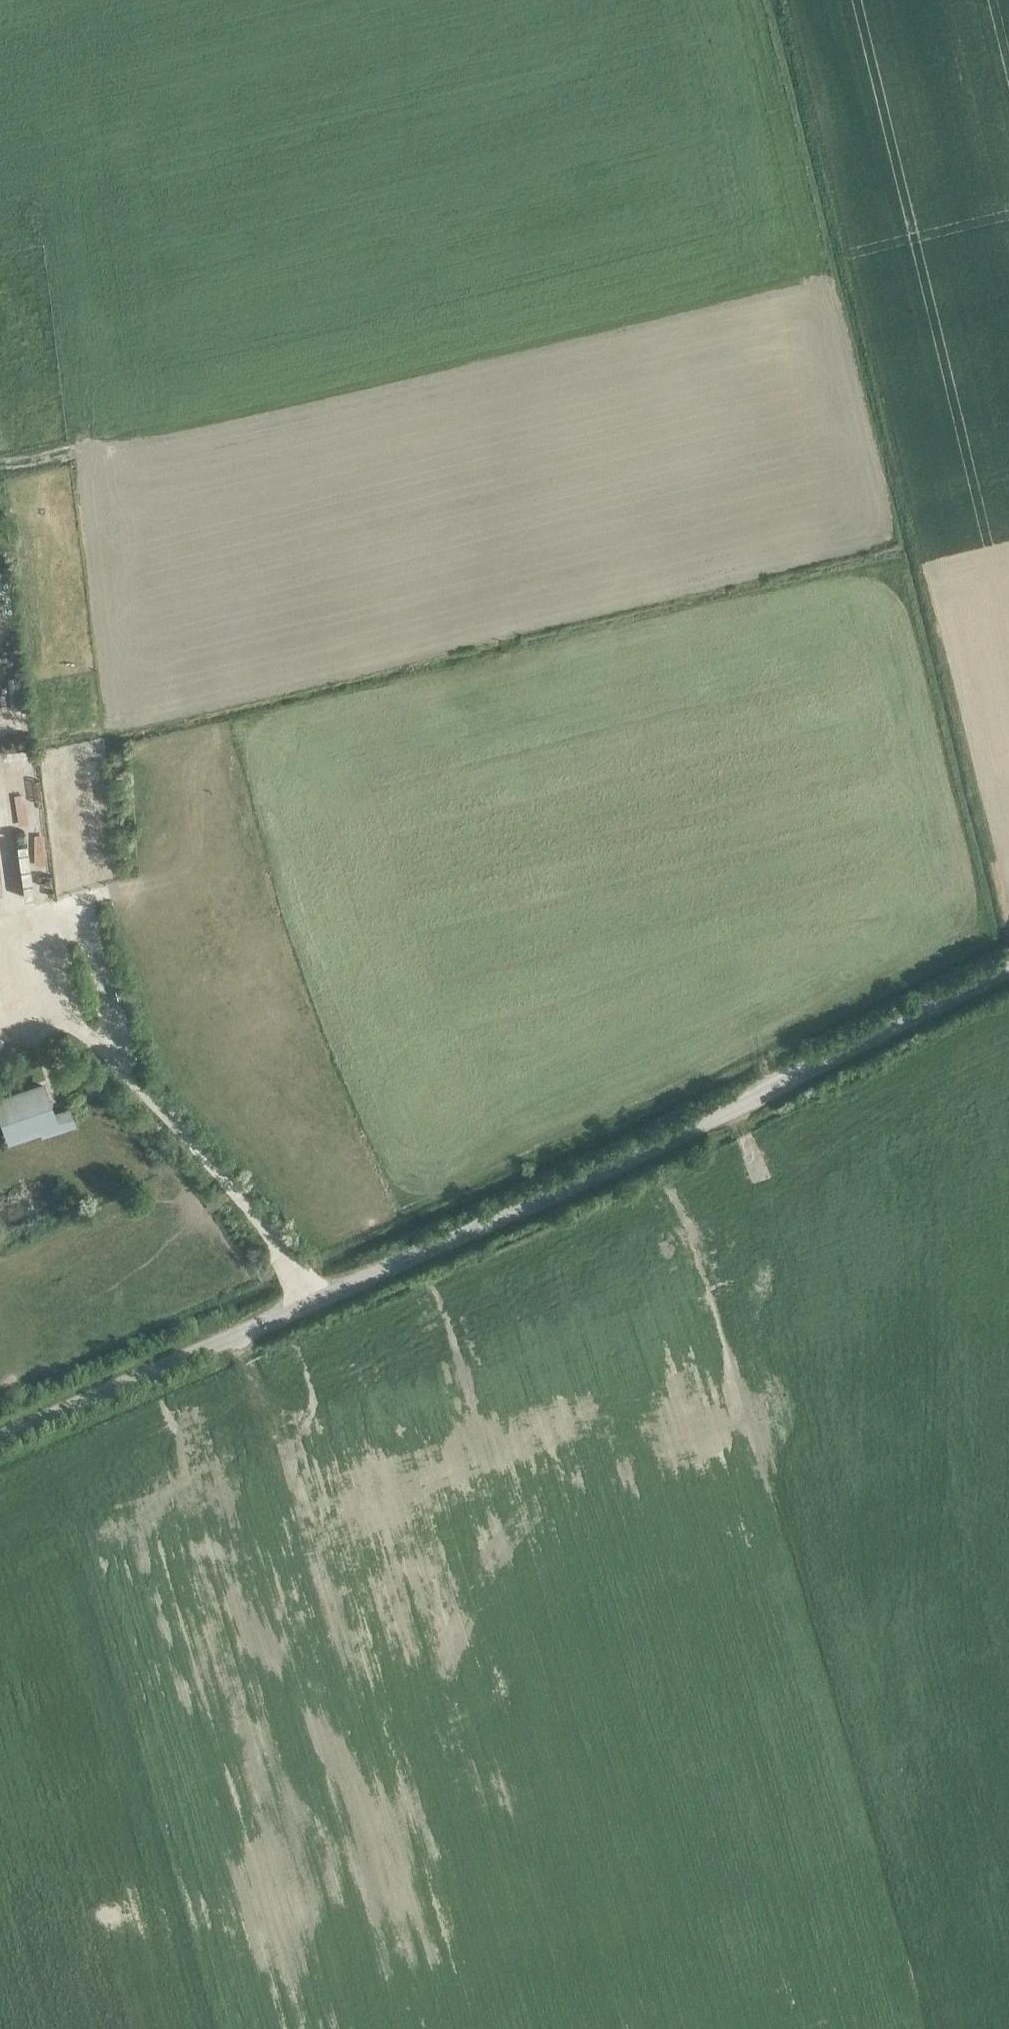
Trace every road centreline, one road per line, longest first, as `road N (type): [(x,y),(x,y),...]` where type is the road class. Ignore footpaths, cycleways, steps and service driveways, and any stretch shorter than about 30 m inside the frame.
road 1 (unclassified): [(0,1439),(634,1156),(1008,969)]

